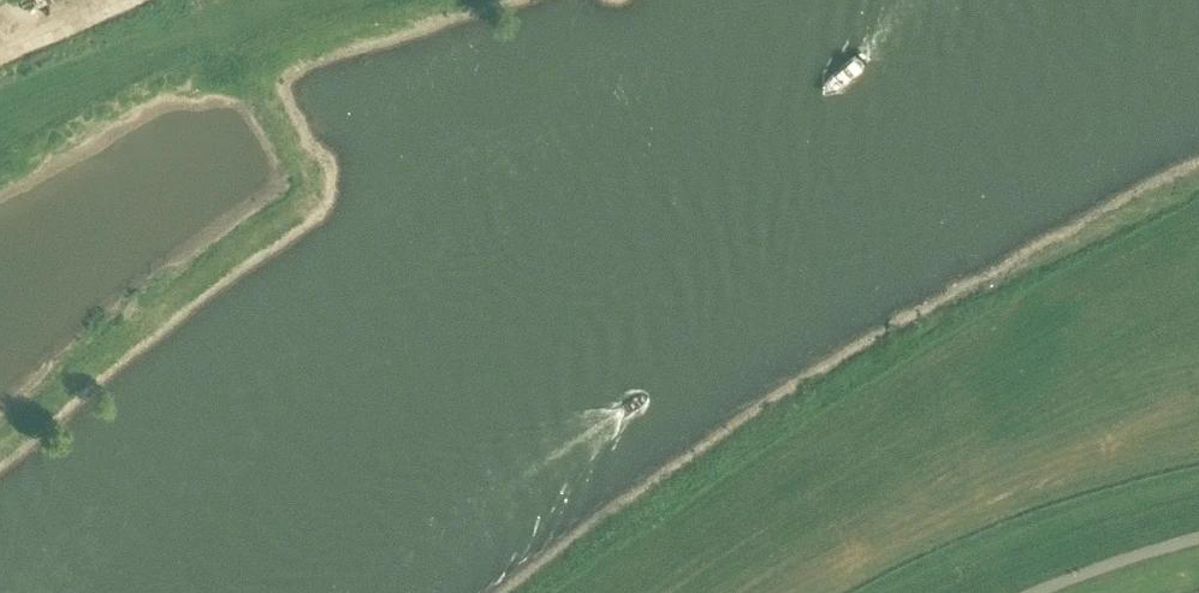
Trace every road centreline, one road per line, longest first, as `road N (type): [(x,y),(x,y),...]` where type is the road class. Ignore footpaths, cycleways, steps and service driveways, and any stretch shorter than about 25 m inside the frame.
road 1 (track): [(0,54),(129,0)]

